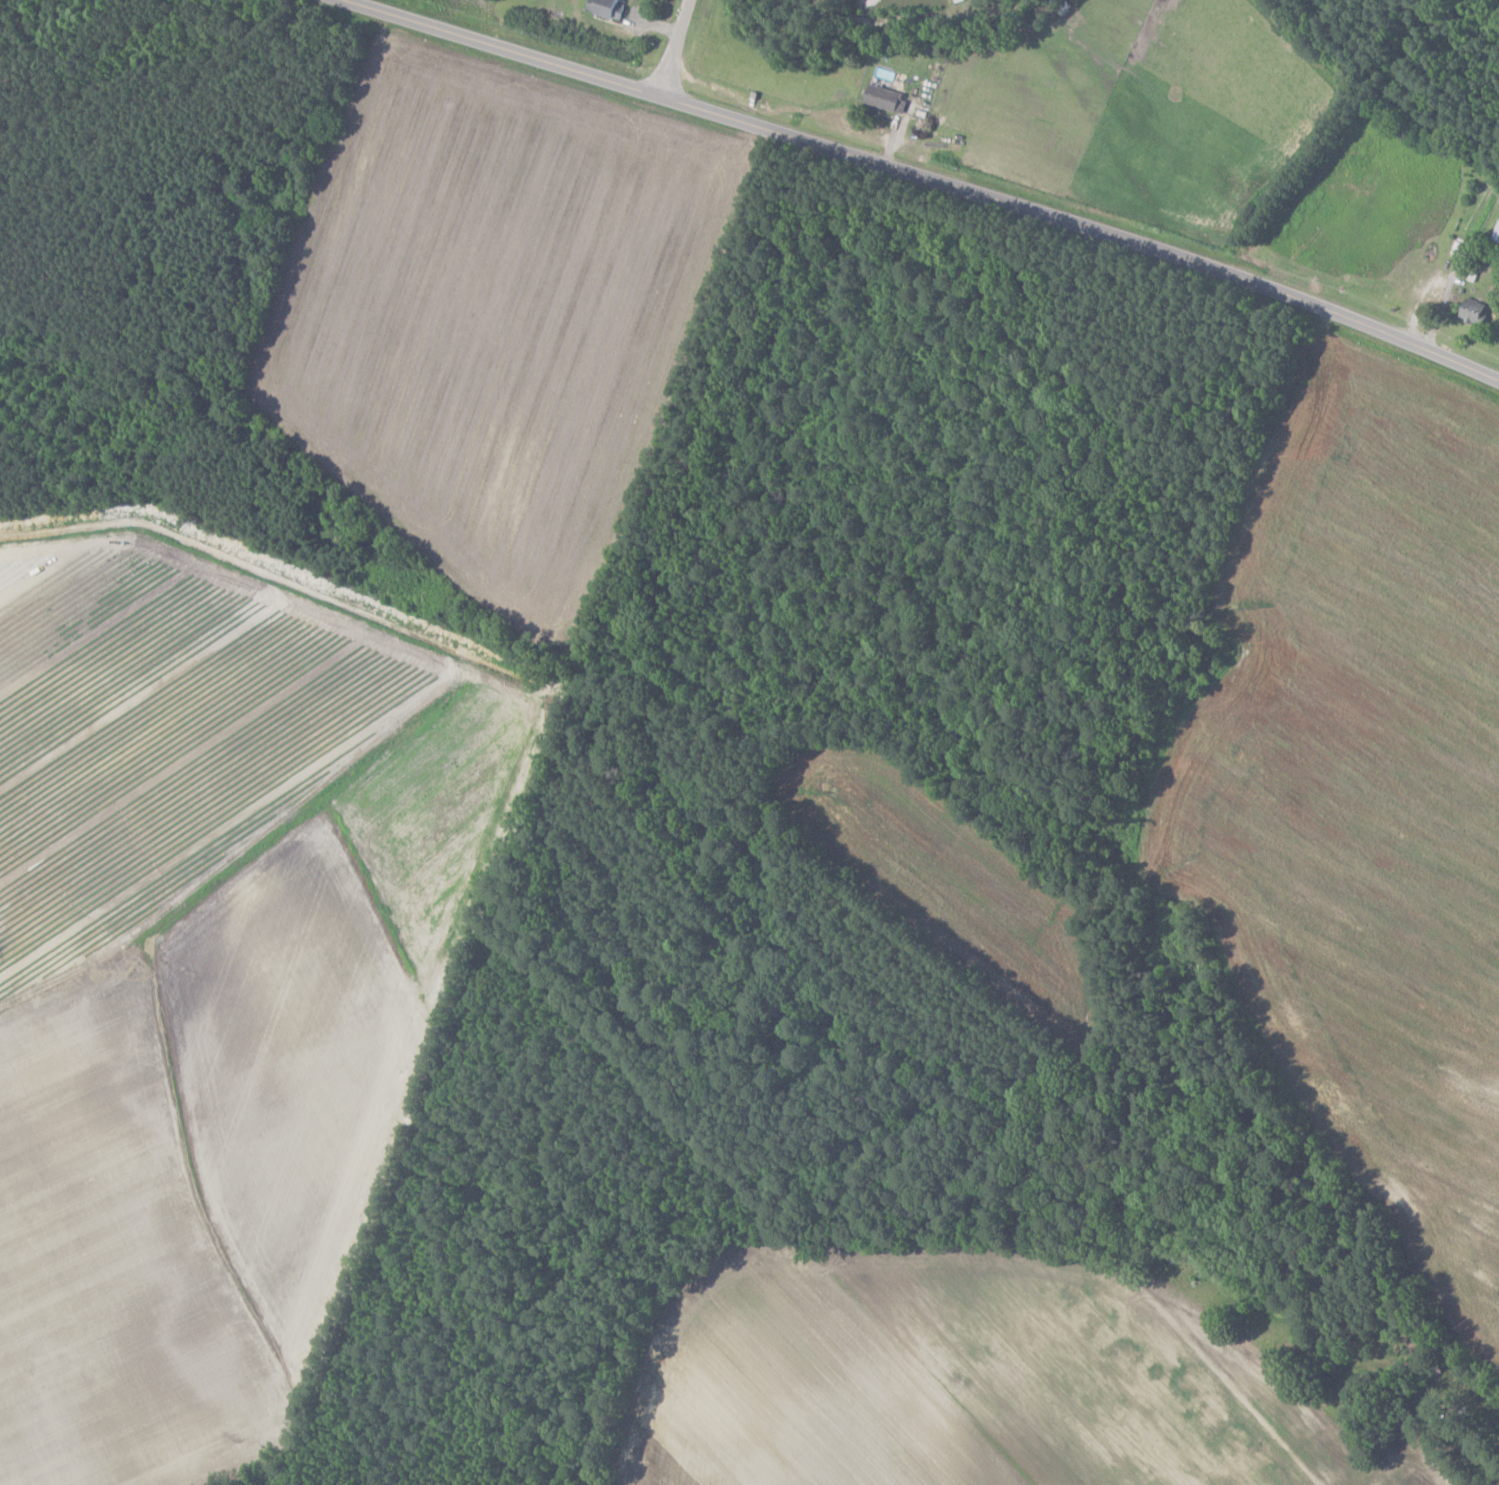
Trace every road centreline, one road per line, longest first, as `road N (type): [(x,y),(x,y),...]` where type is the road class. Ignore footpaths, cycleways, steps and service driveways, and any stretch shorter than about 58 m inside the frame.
road 1 (secondary): [(1498,382),(1140,242),(354,0)]

